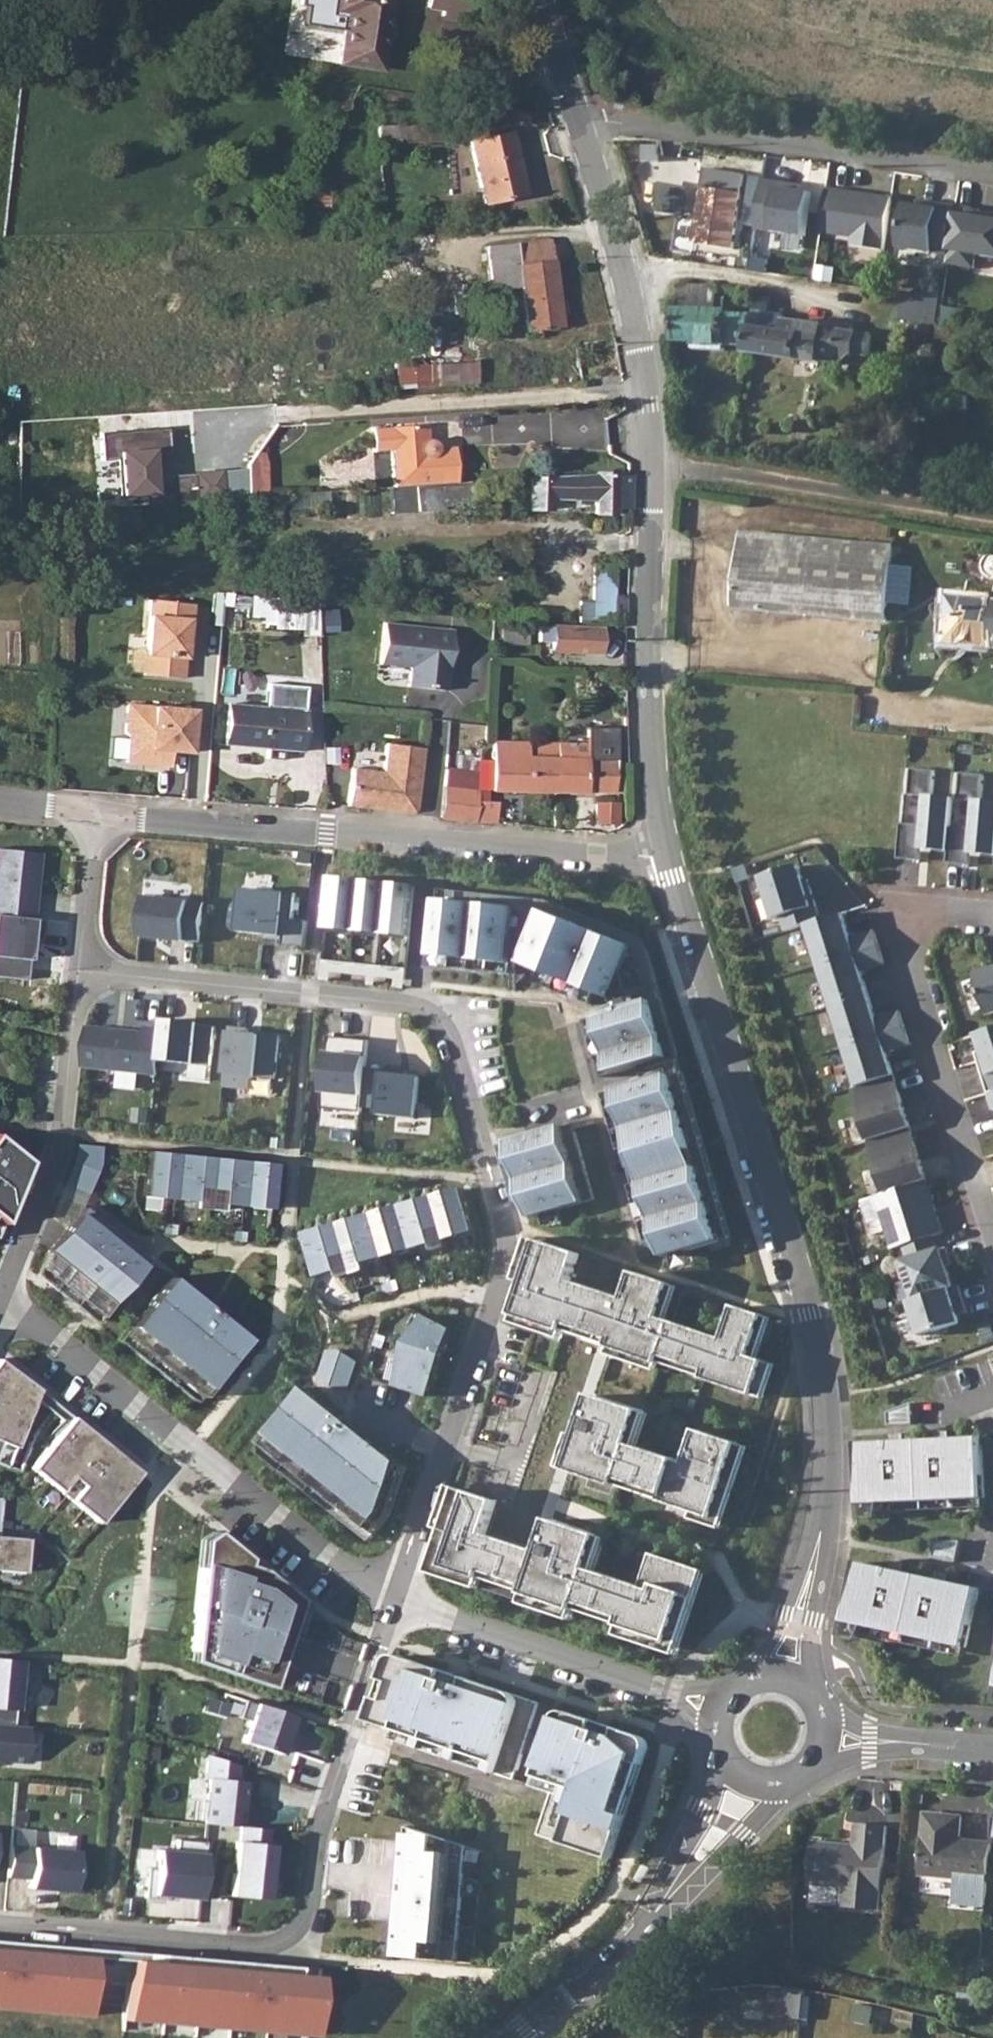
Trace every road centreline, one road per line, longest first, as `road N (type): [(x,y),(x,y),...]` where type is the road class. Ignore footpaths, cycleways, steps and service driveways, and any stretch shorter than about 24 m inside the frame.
road 1 (residential): [(394,1602),(504,1259),(505,1233),(448,1028),(426,1008),(78,967)]
road 2 (tertiary): [(784,1676),(820,1537),(825,1394),(805,1295),(670,859)]
road 3 (residential): [(0,1923),(263,1946),(285,1941),(307,1920),(318,1828),(394,1602)]
road 4 (unclassified): [(94,817),(670,859)]
road 5 (residential): [(394,1602),(314,1555),(3,1296)]
road 6 (residential): [(581,125),(700,132),(992,175)]
road 7 (tertiary): [(670,859),(654,782),(649,464)]
road 8 (residential): [(992,917),(925,921),(910,942),(909,968),(992,1229)]
road 9 (tertiary): [(510,2037),(634,1943),(728,1822),(748,1780)]
road 10 (unclassified): [(649,464),(992,514)]
road 11 (tertiary): [(649,464),(634,337),(581,125)]
road 12 (residential): [(718,1710),(394,1602)]
road 13 (residential): [(3,1296),(59,1154),(78,967)]
road 14 (residential): [(992,1754),(824,1737)]
road 15 (residential): [(78,967),(94,817)]
road 16 (tertiary): [(581,125),(540,0)]

